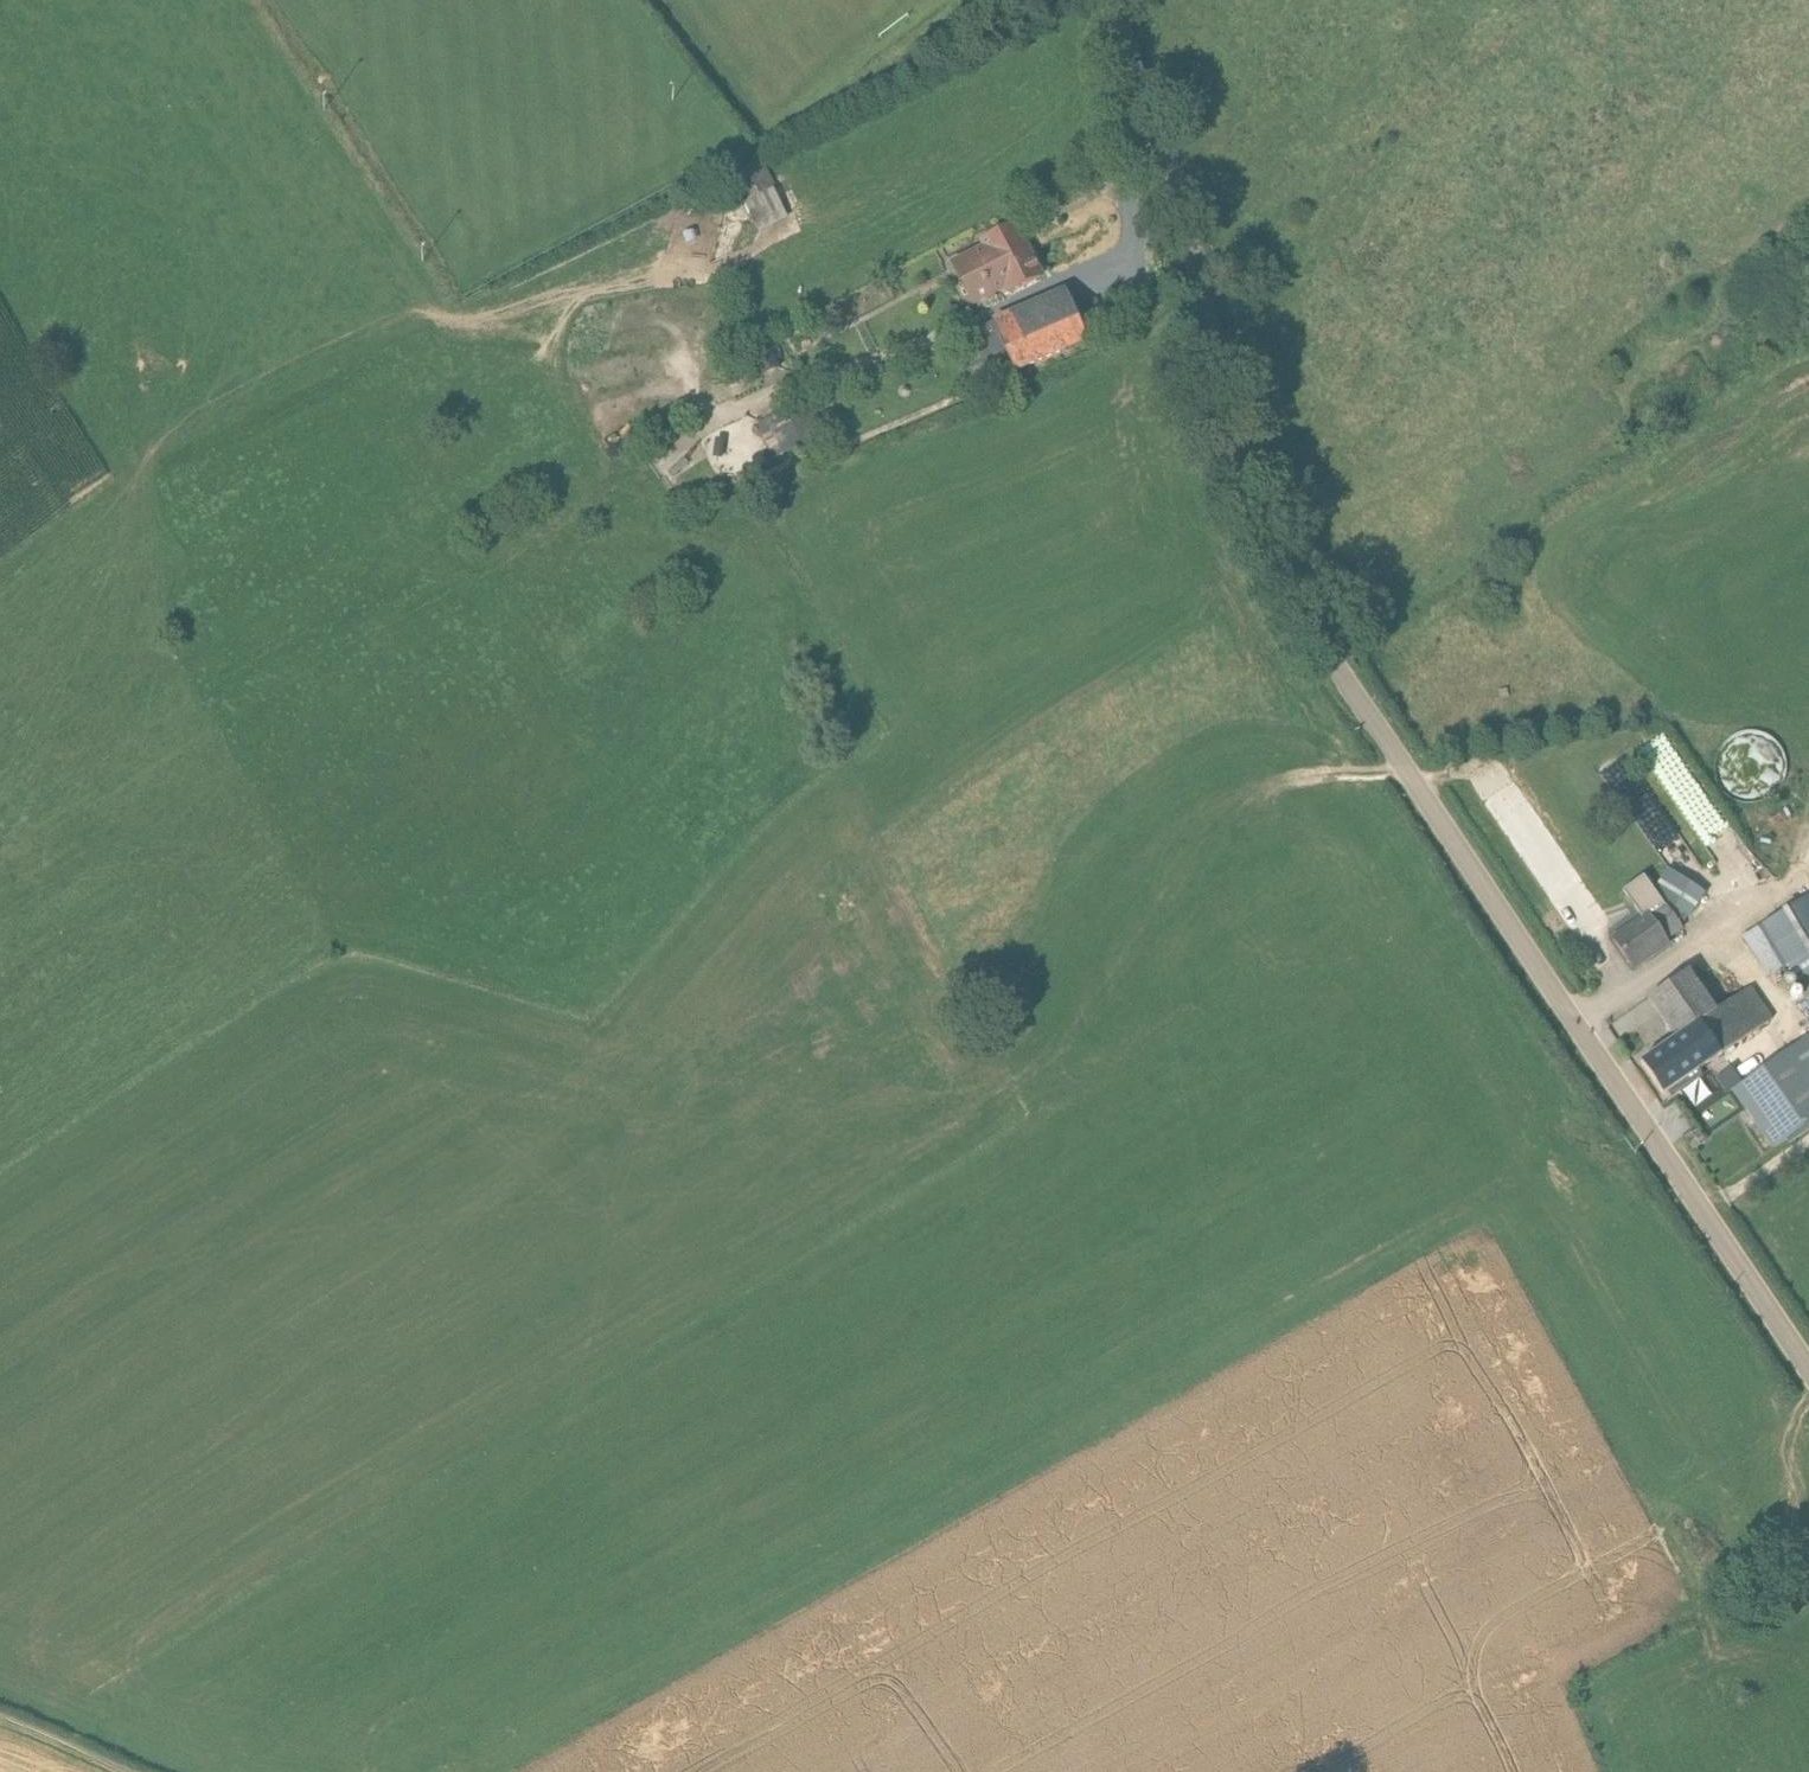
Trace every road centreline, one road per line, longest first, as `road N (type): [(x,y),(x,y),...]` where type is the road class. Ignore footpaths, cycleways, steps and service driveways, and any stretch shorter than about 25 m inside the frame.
road 1 (unclassified): [(1808,1372),(1271,563),(1228,455),(1193,251),(1109,0)]
road 2 (track): [(1702,1214),(1808,1140)]
road 3 (track): [(113,1771),(0,1720)]

